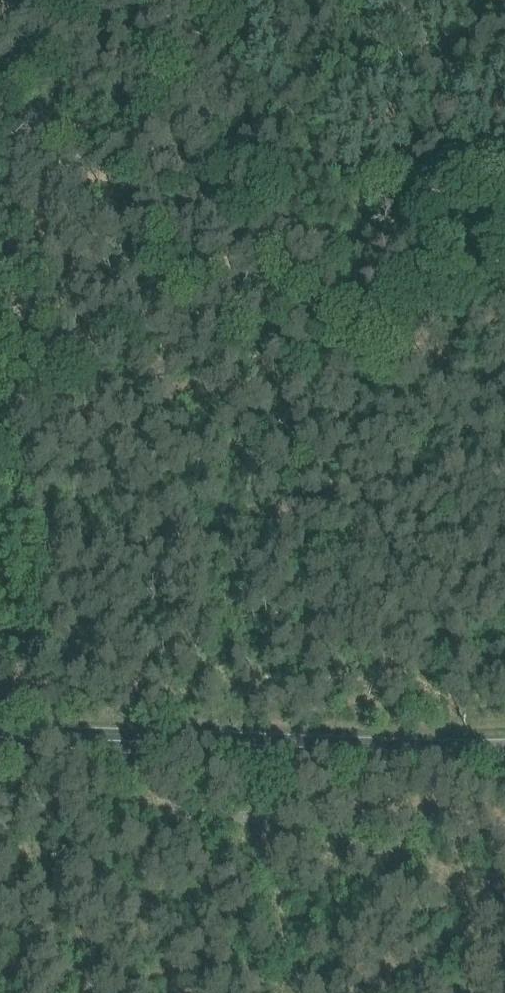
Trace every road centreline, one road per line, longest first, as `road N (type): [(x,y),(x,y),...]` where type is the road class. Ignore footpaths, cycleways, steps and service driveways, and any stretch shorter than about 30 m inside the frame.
road 1 (tertiary): [(504,755),(0,735)]

